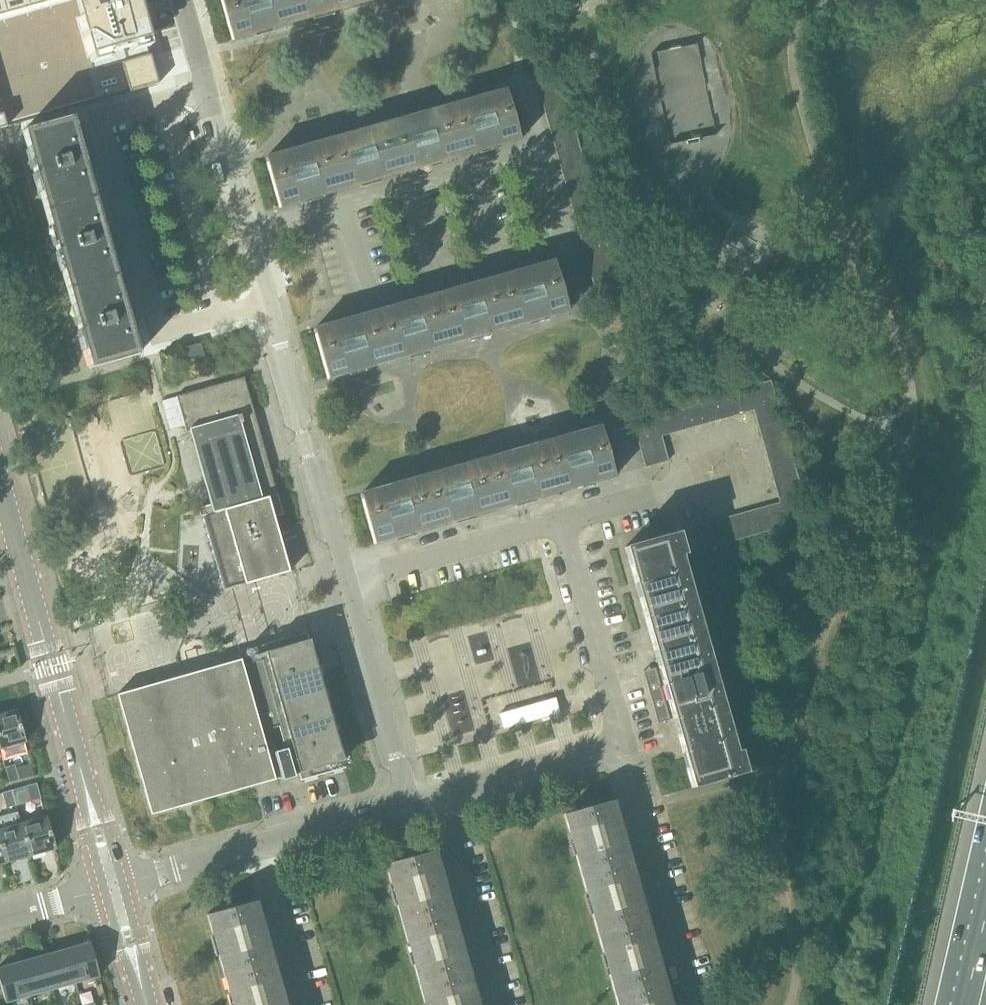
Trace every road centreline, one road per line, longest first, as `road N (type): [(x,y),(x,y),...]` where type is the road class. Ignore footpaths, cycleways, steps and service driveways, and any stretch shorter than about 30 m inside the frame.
road 1 (residential): [(320,313),(568,243),(541,146),(247,229)]
road 2 (residential): [(611,744),(616,716),(562,520),(348,580)]
road 3 (residential): [(163,100),(99,119),(159,331),(222,314)]
road 4 (tertiary): [(85,785),(0,483)]
road 5 (residential): [(348,580),(268,302)]
road 6 (residential): [(690,1004),(611,744)]
road 7 (residential): [(348,580),(409,803)]
road 8 (residential): [(163,100),(222,314)]
road 9 (residential): [(497,1004),(439,797)]
road 10 (residential): [(439,797),(611,744)]
road 11 (residential): [(305,1004),(259,845)]
road 12 (residential): [(259,845),(409,803)]
road 13 (residential): [(247,229),(205,89)]
road 14 (residential): [(126,883),(259,845)]
road 15 (tertiary): [(146,1002),(142,939),(126,883)]
road 16 (tertiary): [(101,890),(146,1002)]

